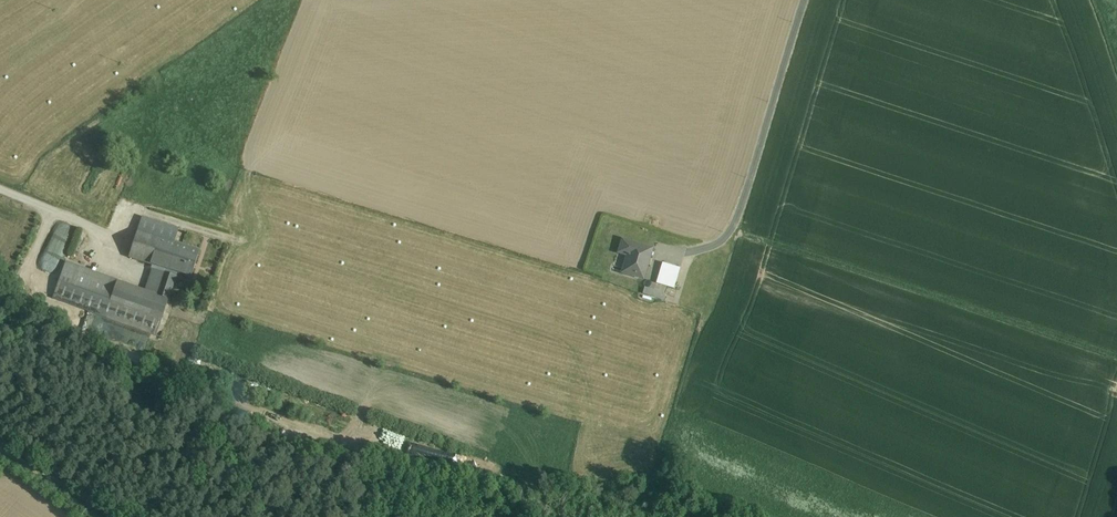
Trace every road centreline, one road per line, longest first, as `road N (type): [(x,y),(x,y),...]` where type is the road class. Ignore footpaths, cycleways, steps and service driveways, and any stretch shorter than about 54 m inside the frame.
road 1 (track): [(0,446),(107,516)]

